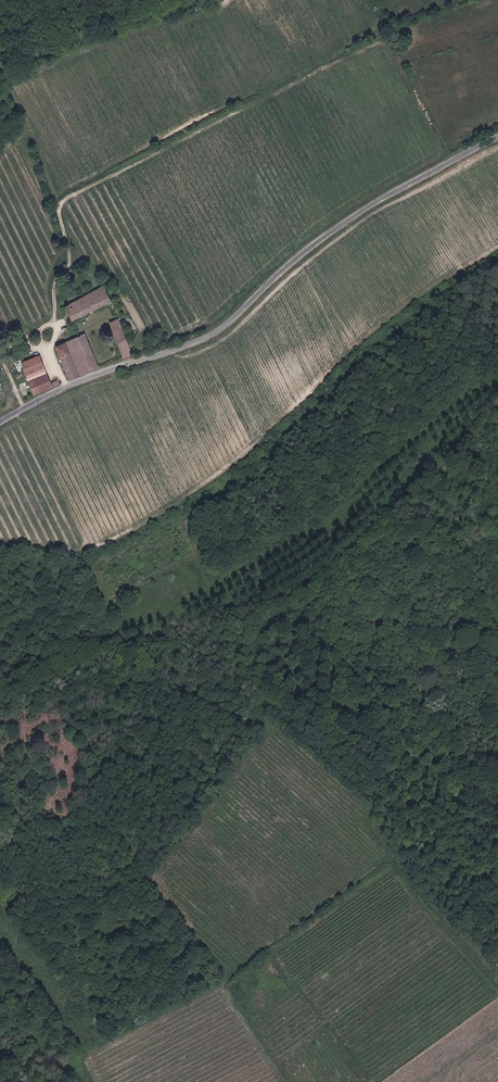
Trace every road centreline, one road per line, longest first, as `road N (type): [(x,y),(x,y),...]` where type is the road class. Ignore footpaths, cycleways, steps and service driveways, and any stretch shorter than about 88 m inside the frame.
road 1 (track): [(497,982),(370,819),(396,736),(379,702),(301,677),(161,742),(145,808),(97,852),(62,848),(40,779),(0,783)]
road 2 (unclassified): [(0,423),(108,371),(217,331),(345,221),(497,138)]
road 3 (track): [(94,1081),(84,1060),(222,989),(396,861)]
road 4 (track): [(10,138),(60,207),(70,262),(45,329),(0,352)]

